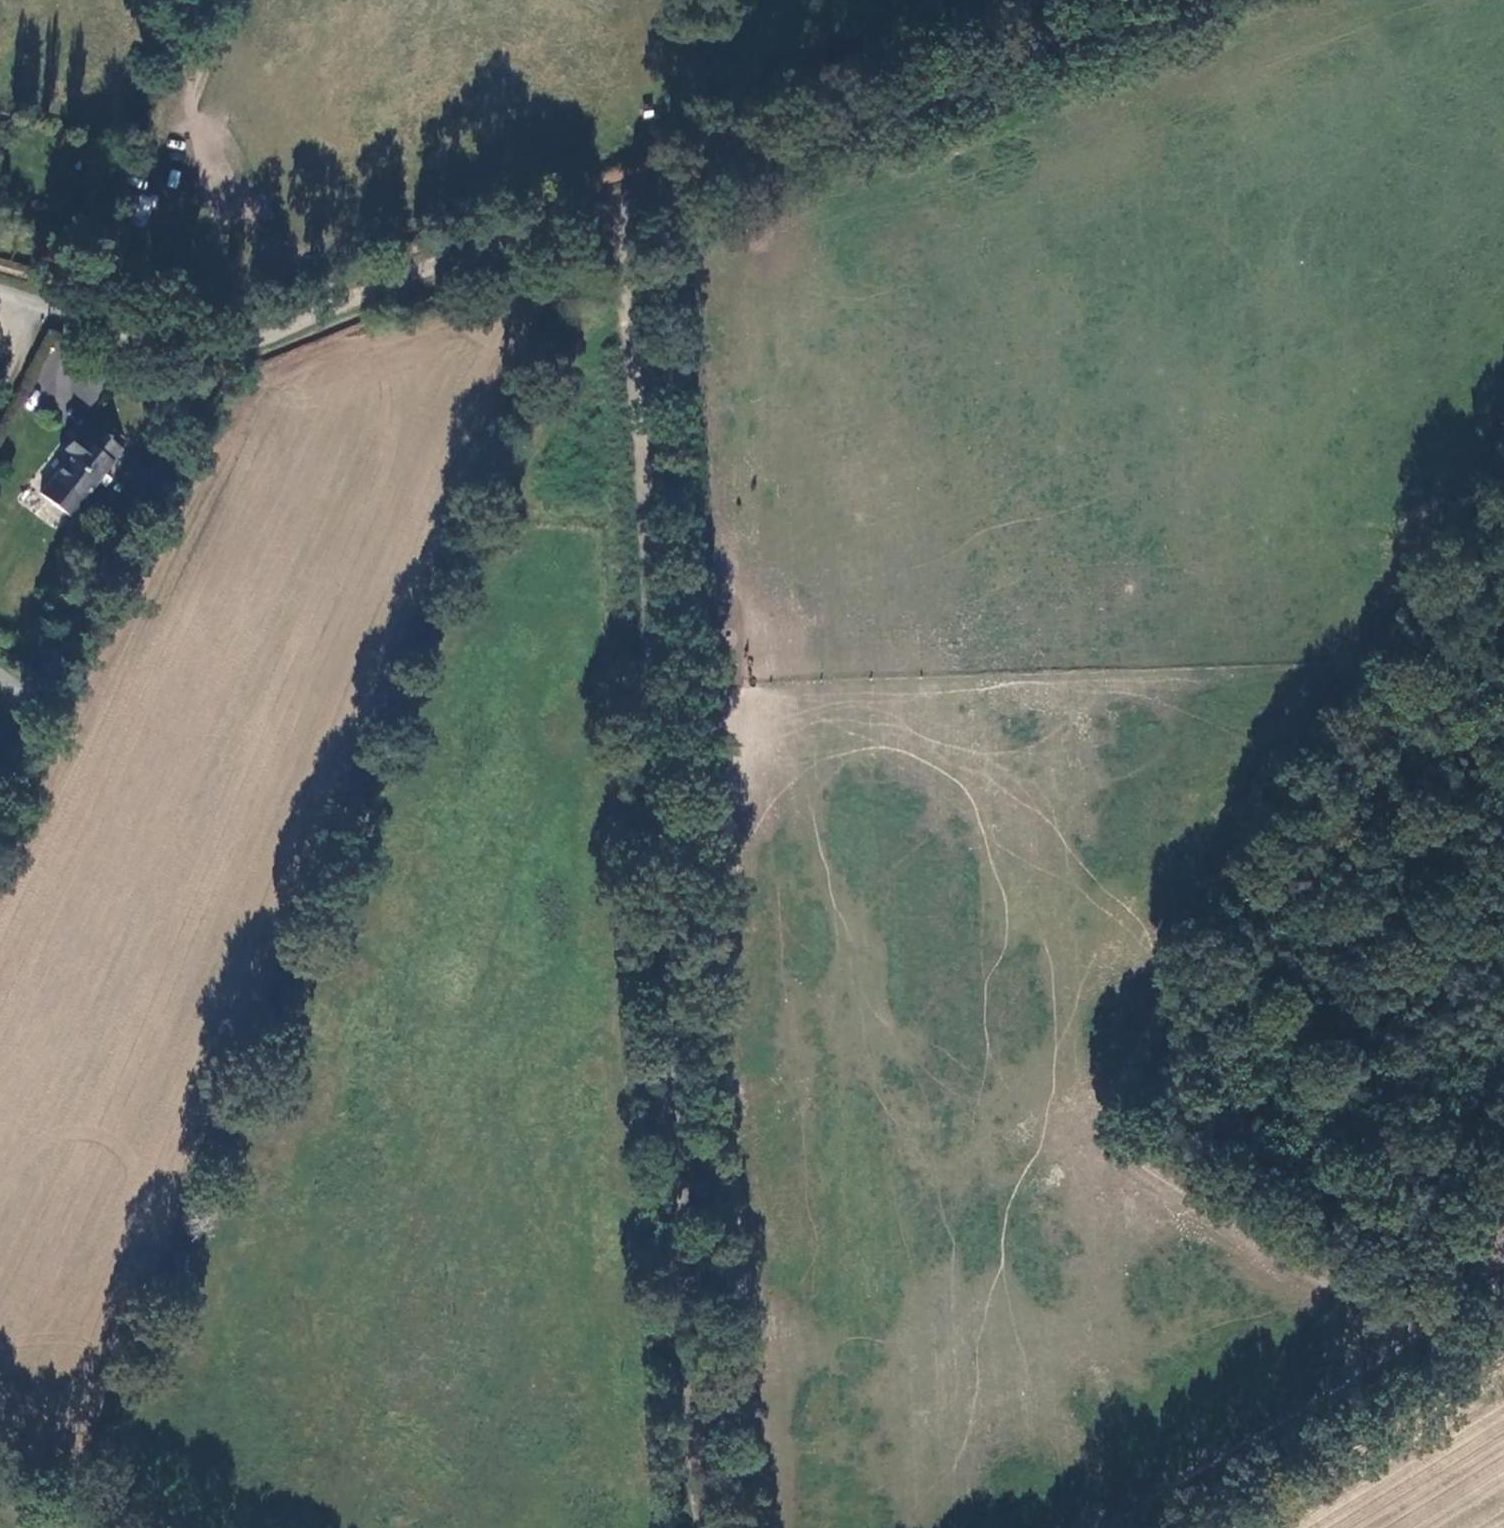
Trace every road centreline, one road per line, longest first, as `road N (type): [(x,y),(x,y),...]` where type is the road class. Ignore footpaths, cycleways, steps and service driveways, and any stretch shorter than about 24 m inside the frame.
road 1 (track): [(700,1527),(645,367),(610,207)]
road 2 (track): [(610,207),(1153,0)]
road 3 (track): [(172,347),(258,335),(610,207)]
road 4 (track): [(1503,1297),(1124,1527)]

